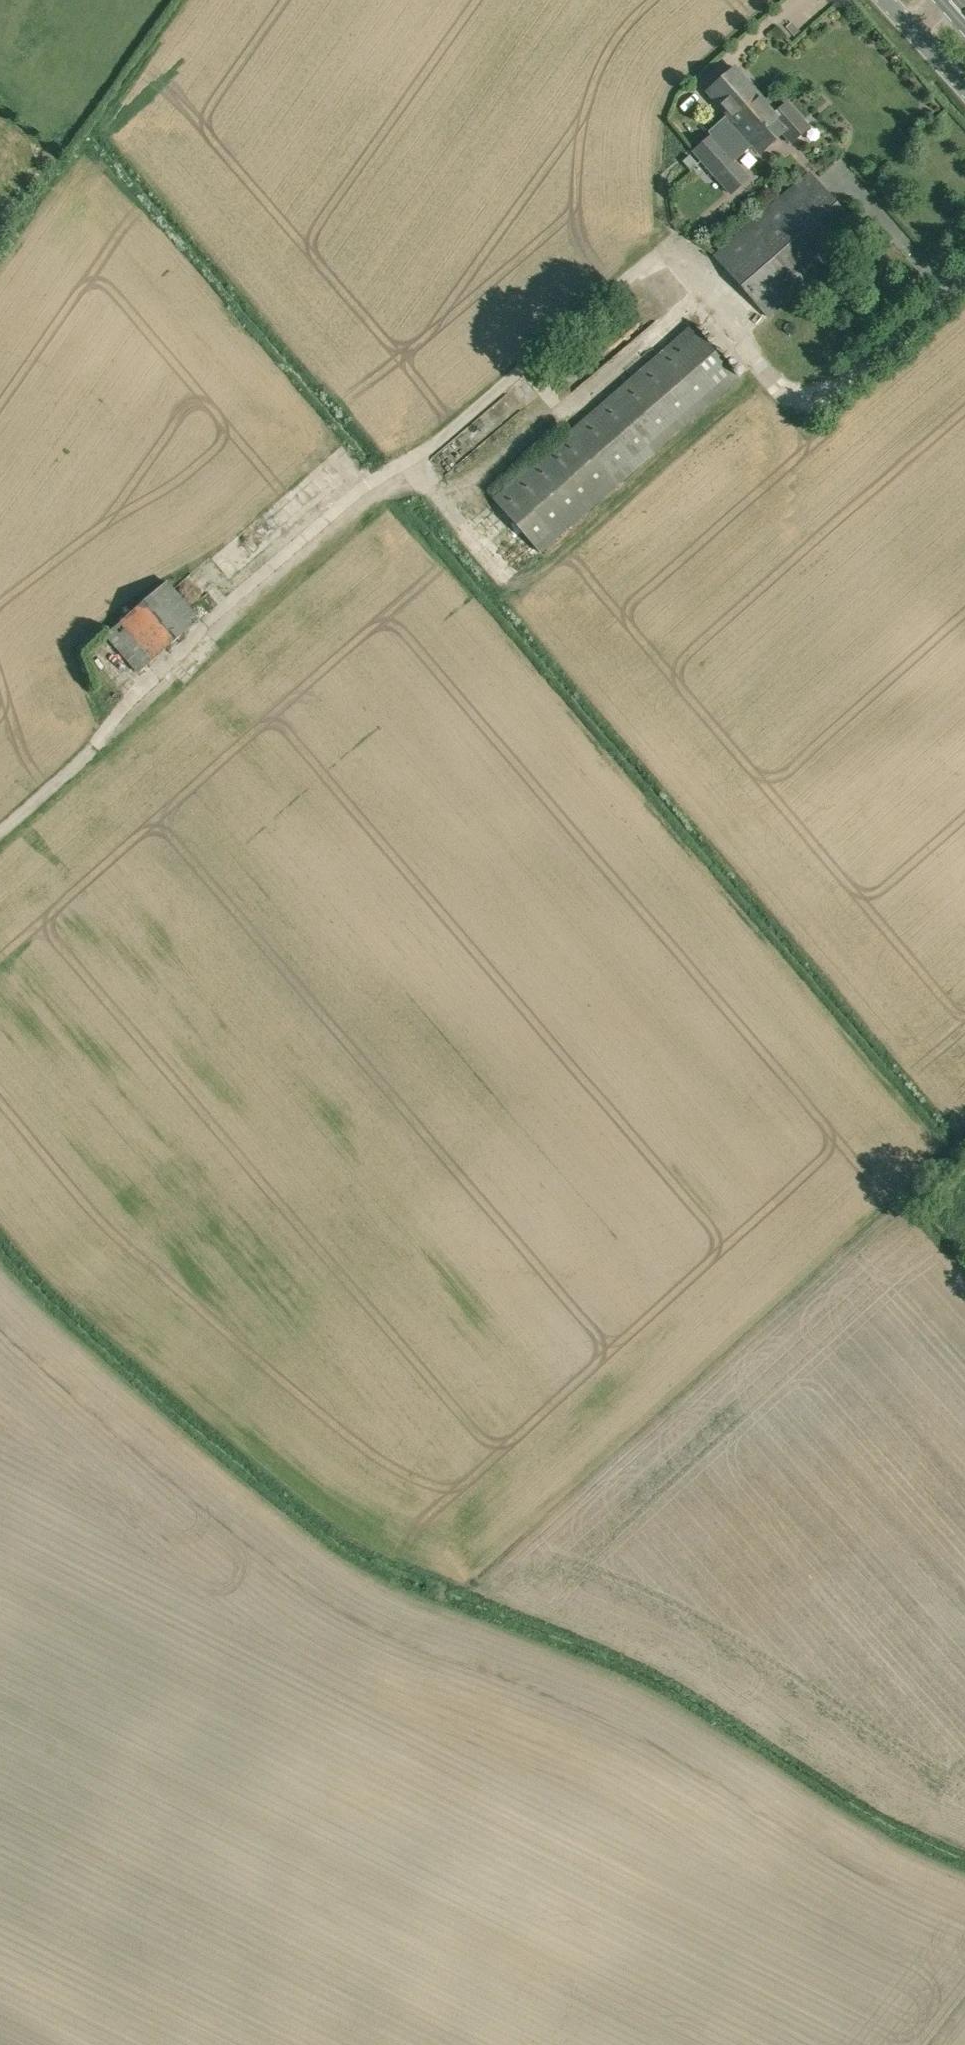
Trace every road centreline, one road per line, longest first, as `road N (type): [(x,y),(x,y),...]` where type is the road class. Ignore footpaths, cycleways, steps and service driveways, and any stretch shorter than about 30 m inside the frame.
road 1 (track): [(498,570),(955,1110)]
road 2 (track): [(374,487),(124,200),(0,305)]
road 3 (track): [(0,1263),(268,1523),(411,1606)]
road 4 (track): [(374,487),(0,827)]

